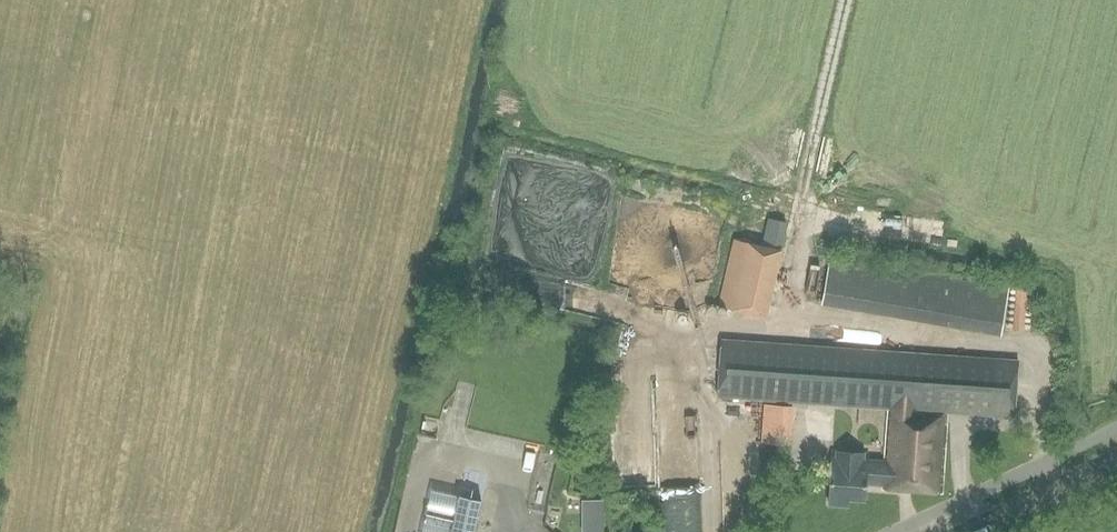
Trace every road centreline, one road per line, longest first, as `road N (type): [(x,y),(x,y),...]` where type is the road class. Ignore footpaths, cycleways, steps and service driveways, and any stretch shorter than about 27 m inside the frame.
road 1 (tertiary): [(975,531),(1116,462)]

